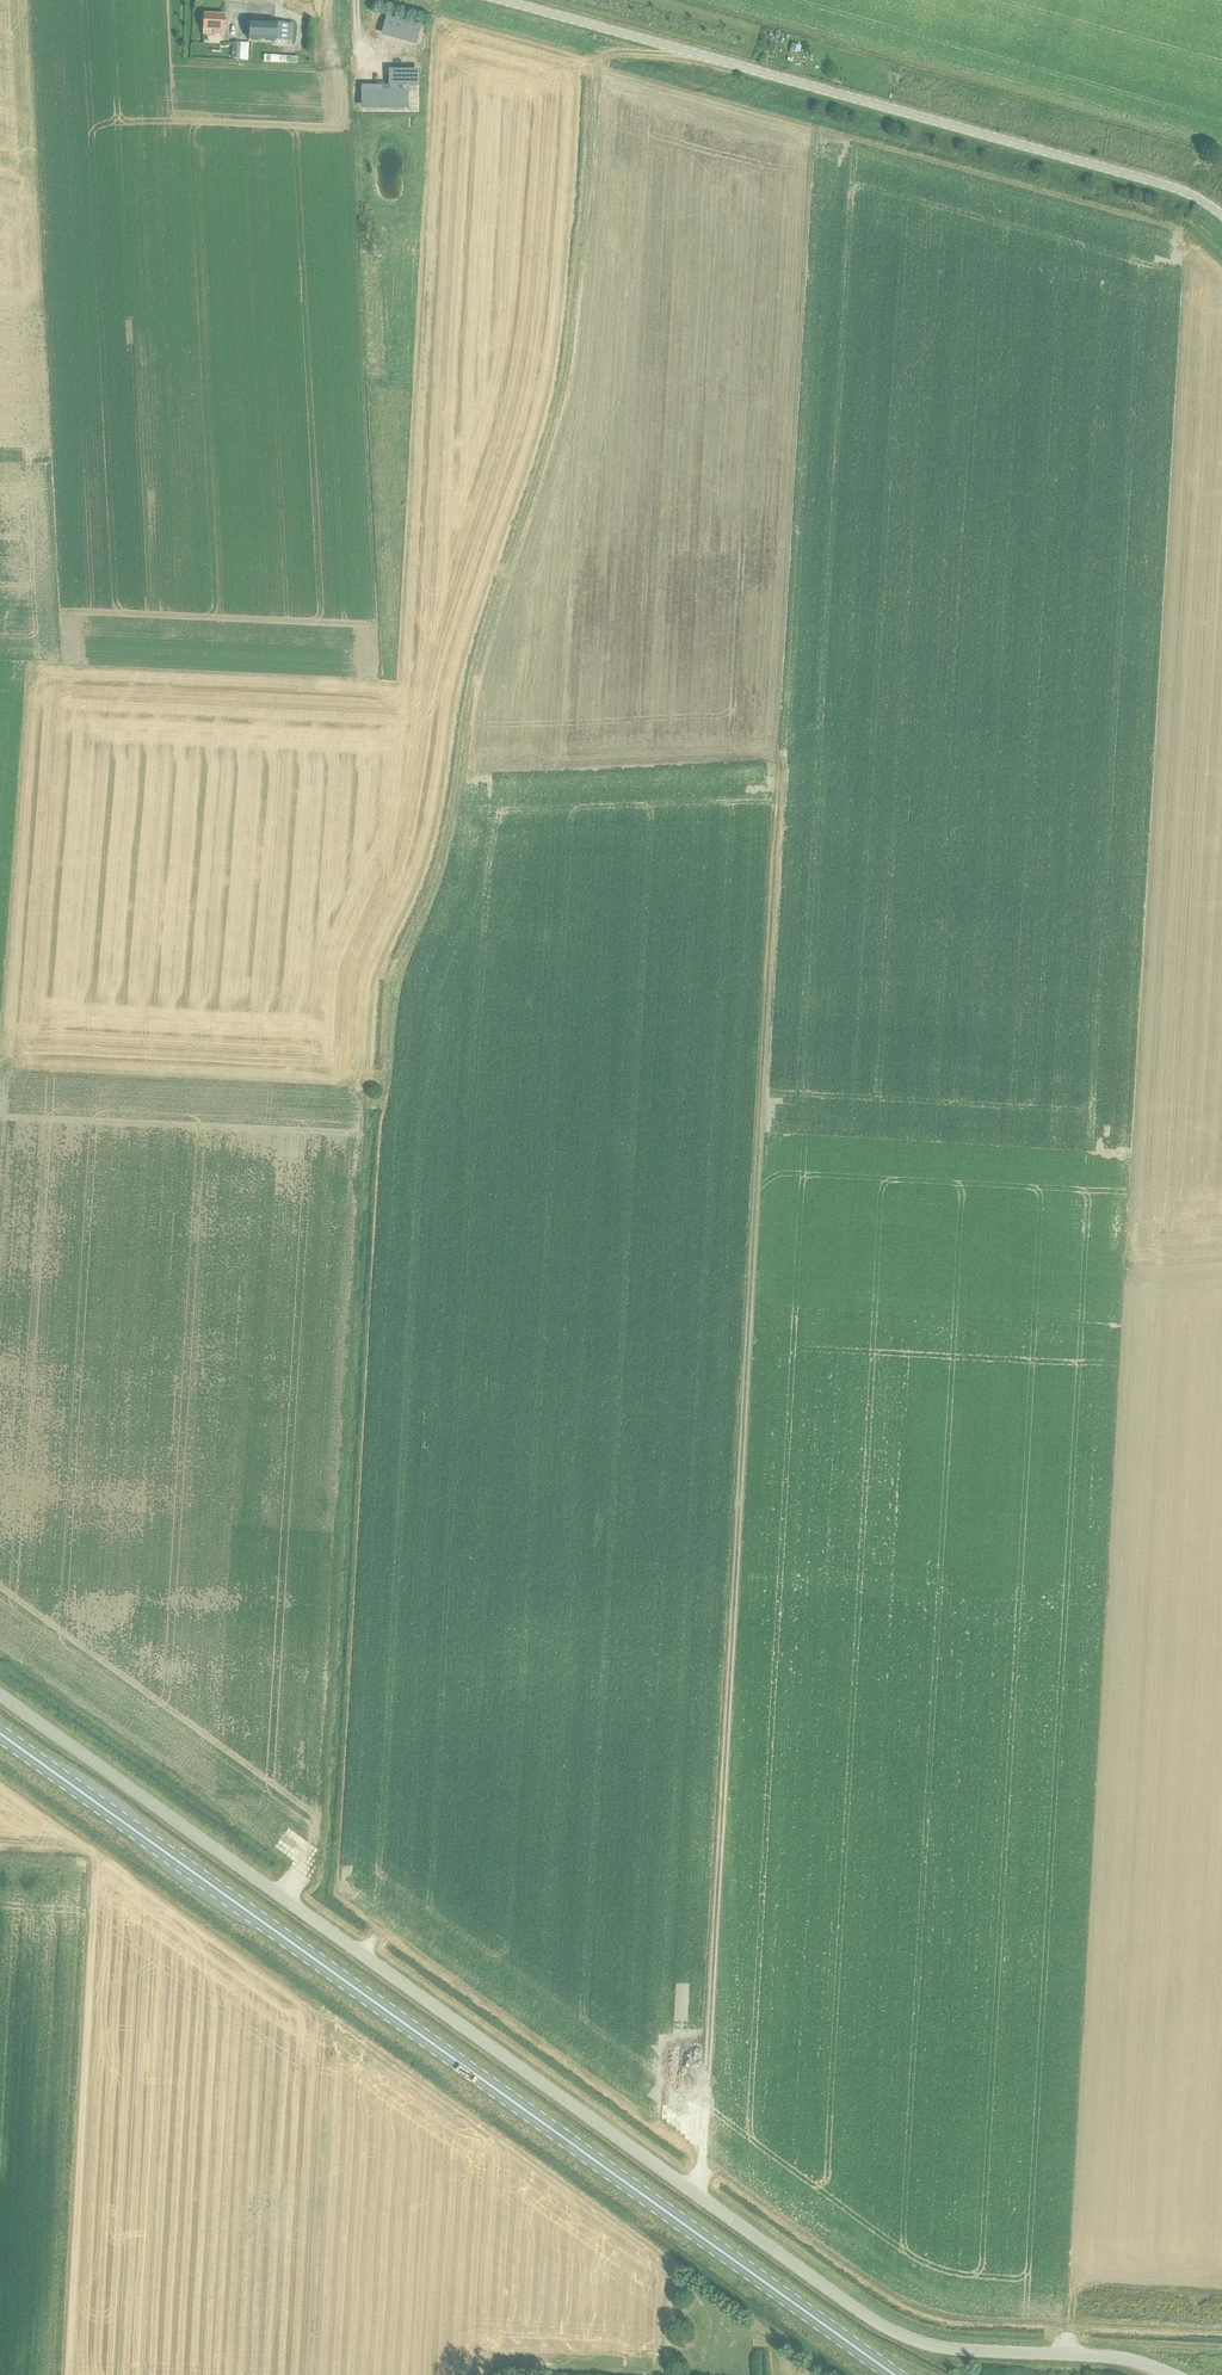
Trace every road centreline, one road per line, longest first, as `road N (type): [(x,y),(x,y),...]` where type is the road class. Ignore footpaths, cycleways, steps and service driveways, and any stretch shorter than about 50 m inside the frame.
road 1 (track): [(686,2189),(700,2169),(777,778)]
road 2 (tertiary): [(1173,2374),(1117,2357),(942,2347),(868,2316),(0,1696)]
road 3 (primary): [(896,2374),(0,1733)]
road 4 (tertiary): [(1221,215),(1171,187),(501,0)]

